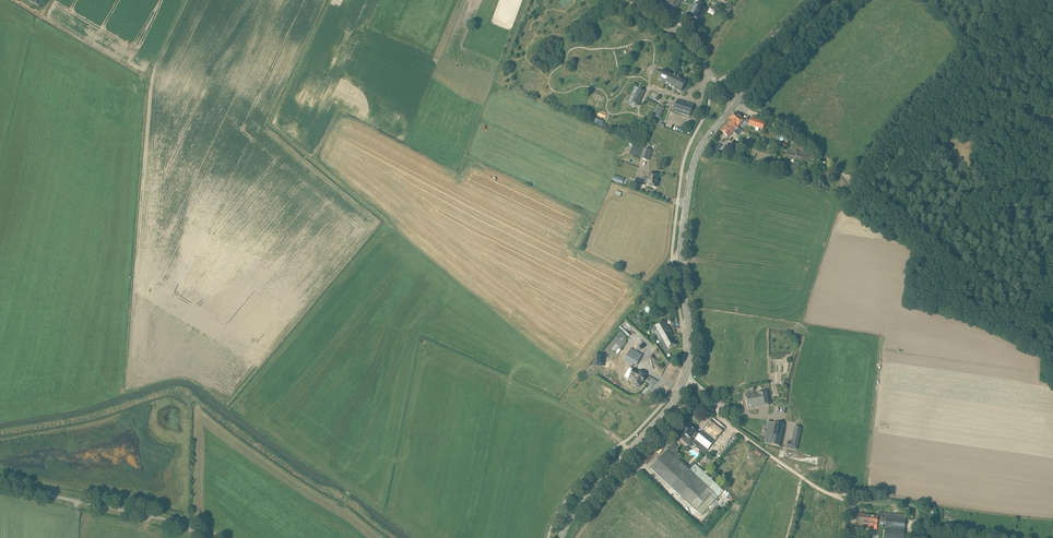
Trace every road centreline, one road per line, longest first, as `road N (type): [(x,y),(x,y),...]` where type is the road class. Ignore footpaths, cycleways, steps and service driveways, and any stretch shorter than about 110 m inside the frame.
road 1 (track): [(736,105),(829,157),(866,207),(1052,341)]
road 2 (tertiary): [(686,379),(691,345),(681,265),(690,181),(700,149),(736,105)]
road 3 (unclassified): [(202,537),(164,520),(0,486)]
road 4 (residential): [(846,500),(805,480),(721,419),(712,399),(686,379)]
road 5 (tertiary): [(561,537),(686,379)]
road 6 (unclassified): [(736,105),(682,40),(624,0)]
road 7 (tertiary): [(736,105),(840,0)]
road 8 (track): [(787,537),(806,471),(864,473)]

